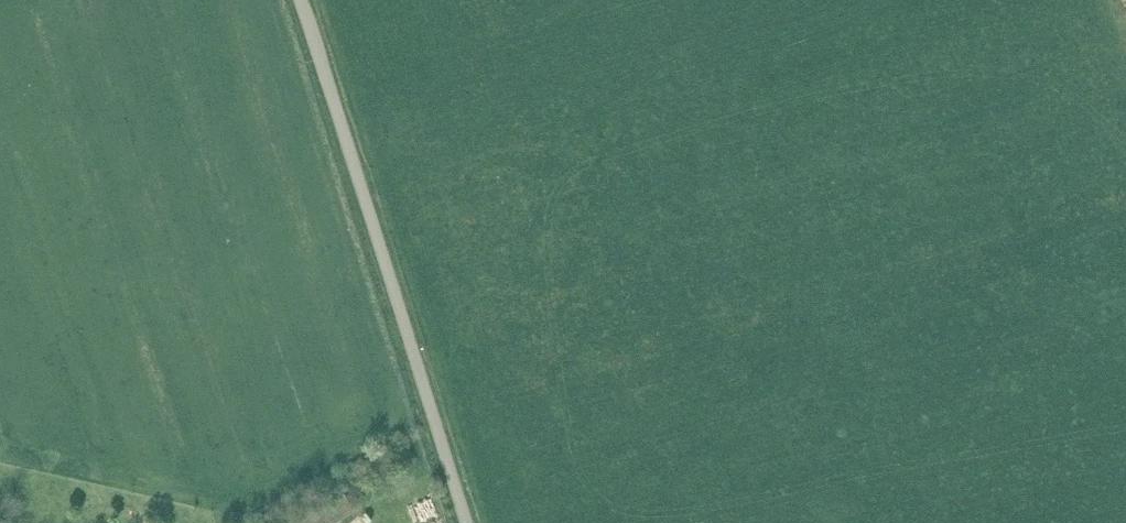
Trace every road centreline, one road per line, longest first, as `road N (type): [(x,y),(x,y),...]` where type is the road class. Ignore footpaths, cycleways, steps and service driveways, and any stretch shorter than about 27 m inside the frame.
road 1 (unclassified): [(464,522),(300,0)]

